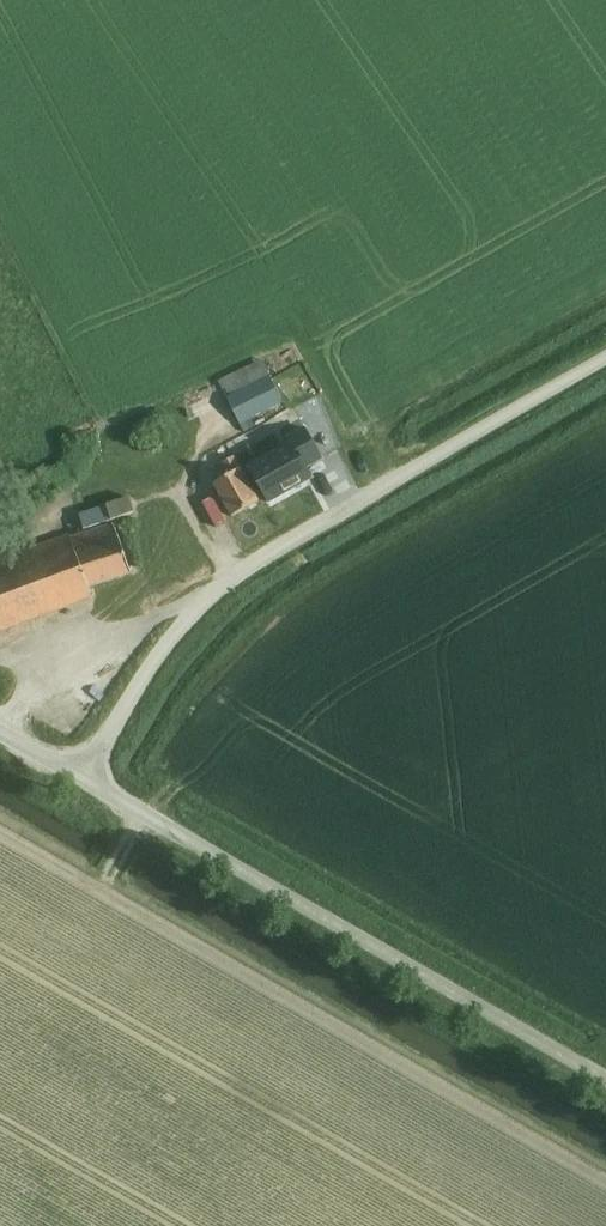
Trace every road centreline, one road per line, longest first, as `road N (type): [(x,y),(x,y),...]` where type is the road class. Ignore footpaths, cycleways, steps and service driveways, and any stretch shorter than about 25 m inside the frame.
road 1 (unclassified): [(84,777),(112,726),(192,627),(325,520),(605,368)]
road 2 (unclassified): [(605,1078),(84,777)]

